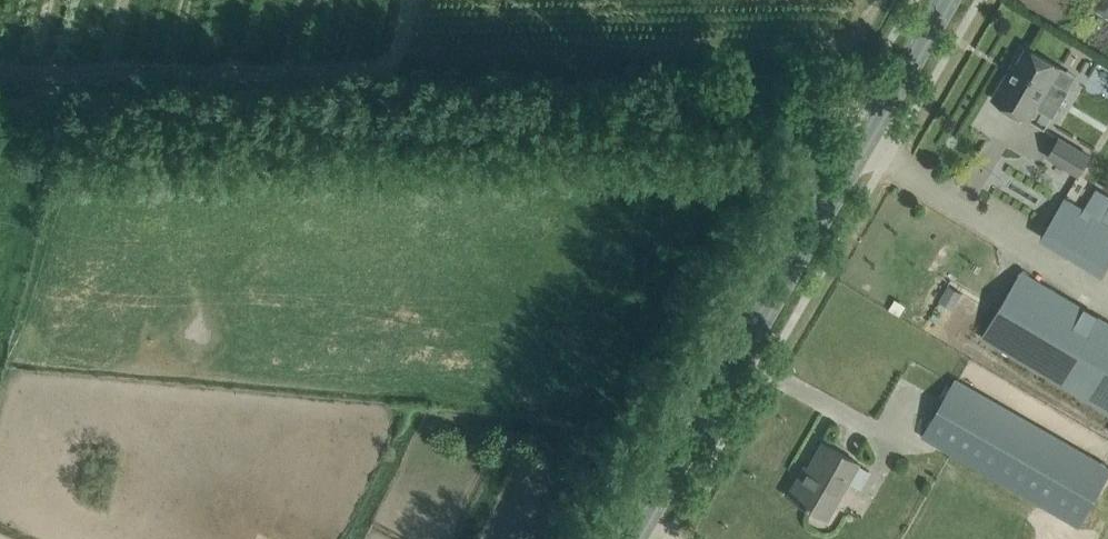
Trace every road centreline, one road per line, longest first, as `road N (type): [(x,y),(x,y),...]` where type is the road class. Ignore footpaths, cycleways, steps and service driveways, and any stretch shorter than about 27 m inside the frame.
road 1 (track): [(0,105),(709,90),(856,99),(877,121)]
road 2 (tertiary): [(635,538),(947,0)]

